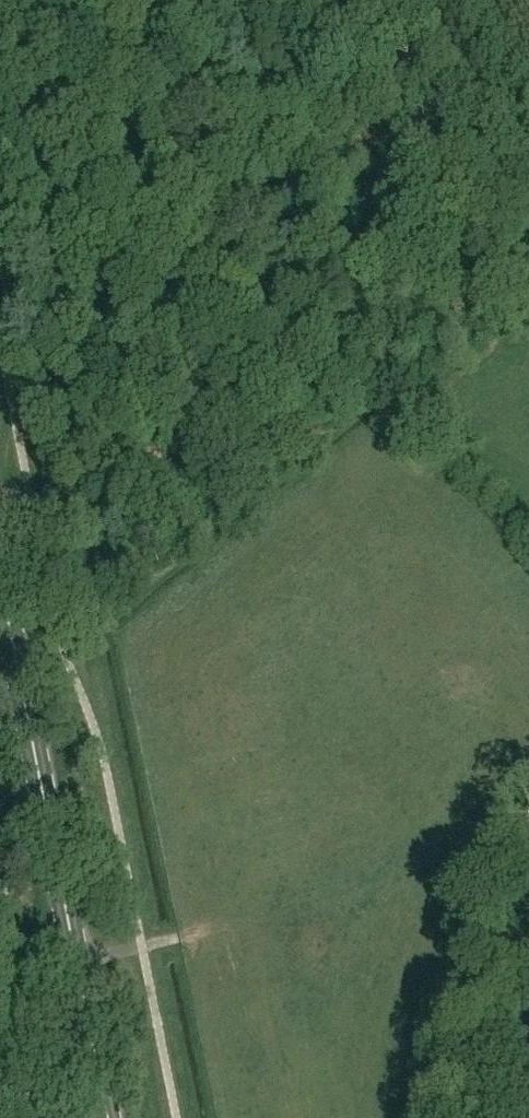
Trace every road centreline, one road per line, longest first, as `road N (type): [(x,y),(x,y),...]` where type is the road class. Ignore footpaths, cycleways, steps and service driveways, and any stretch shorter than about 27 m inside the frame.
road 1 (primary): [(114,1117),(0,557)]

